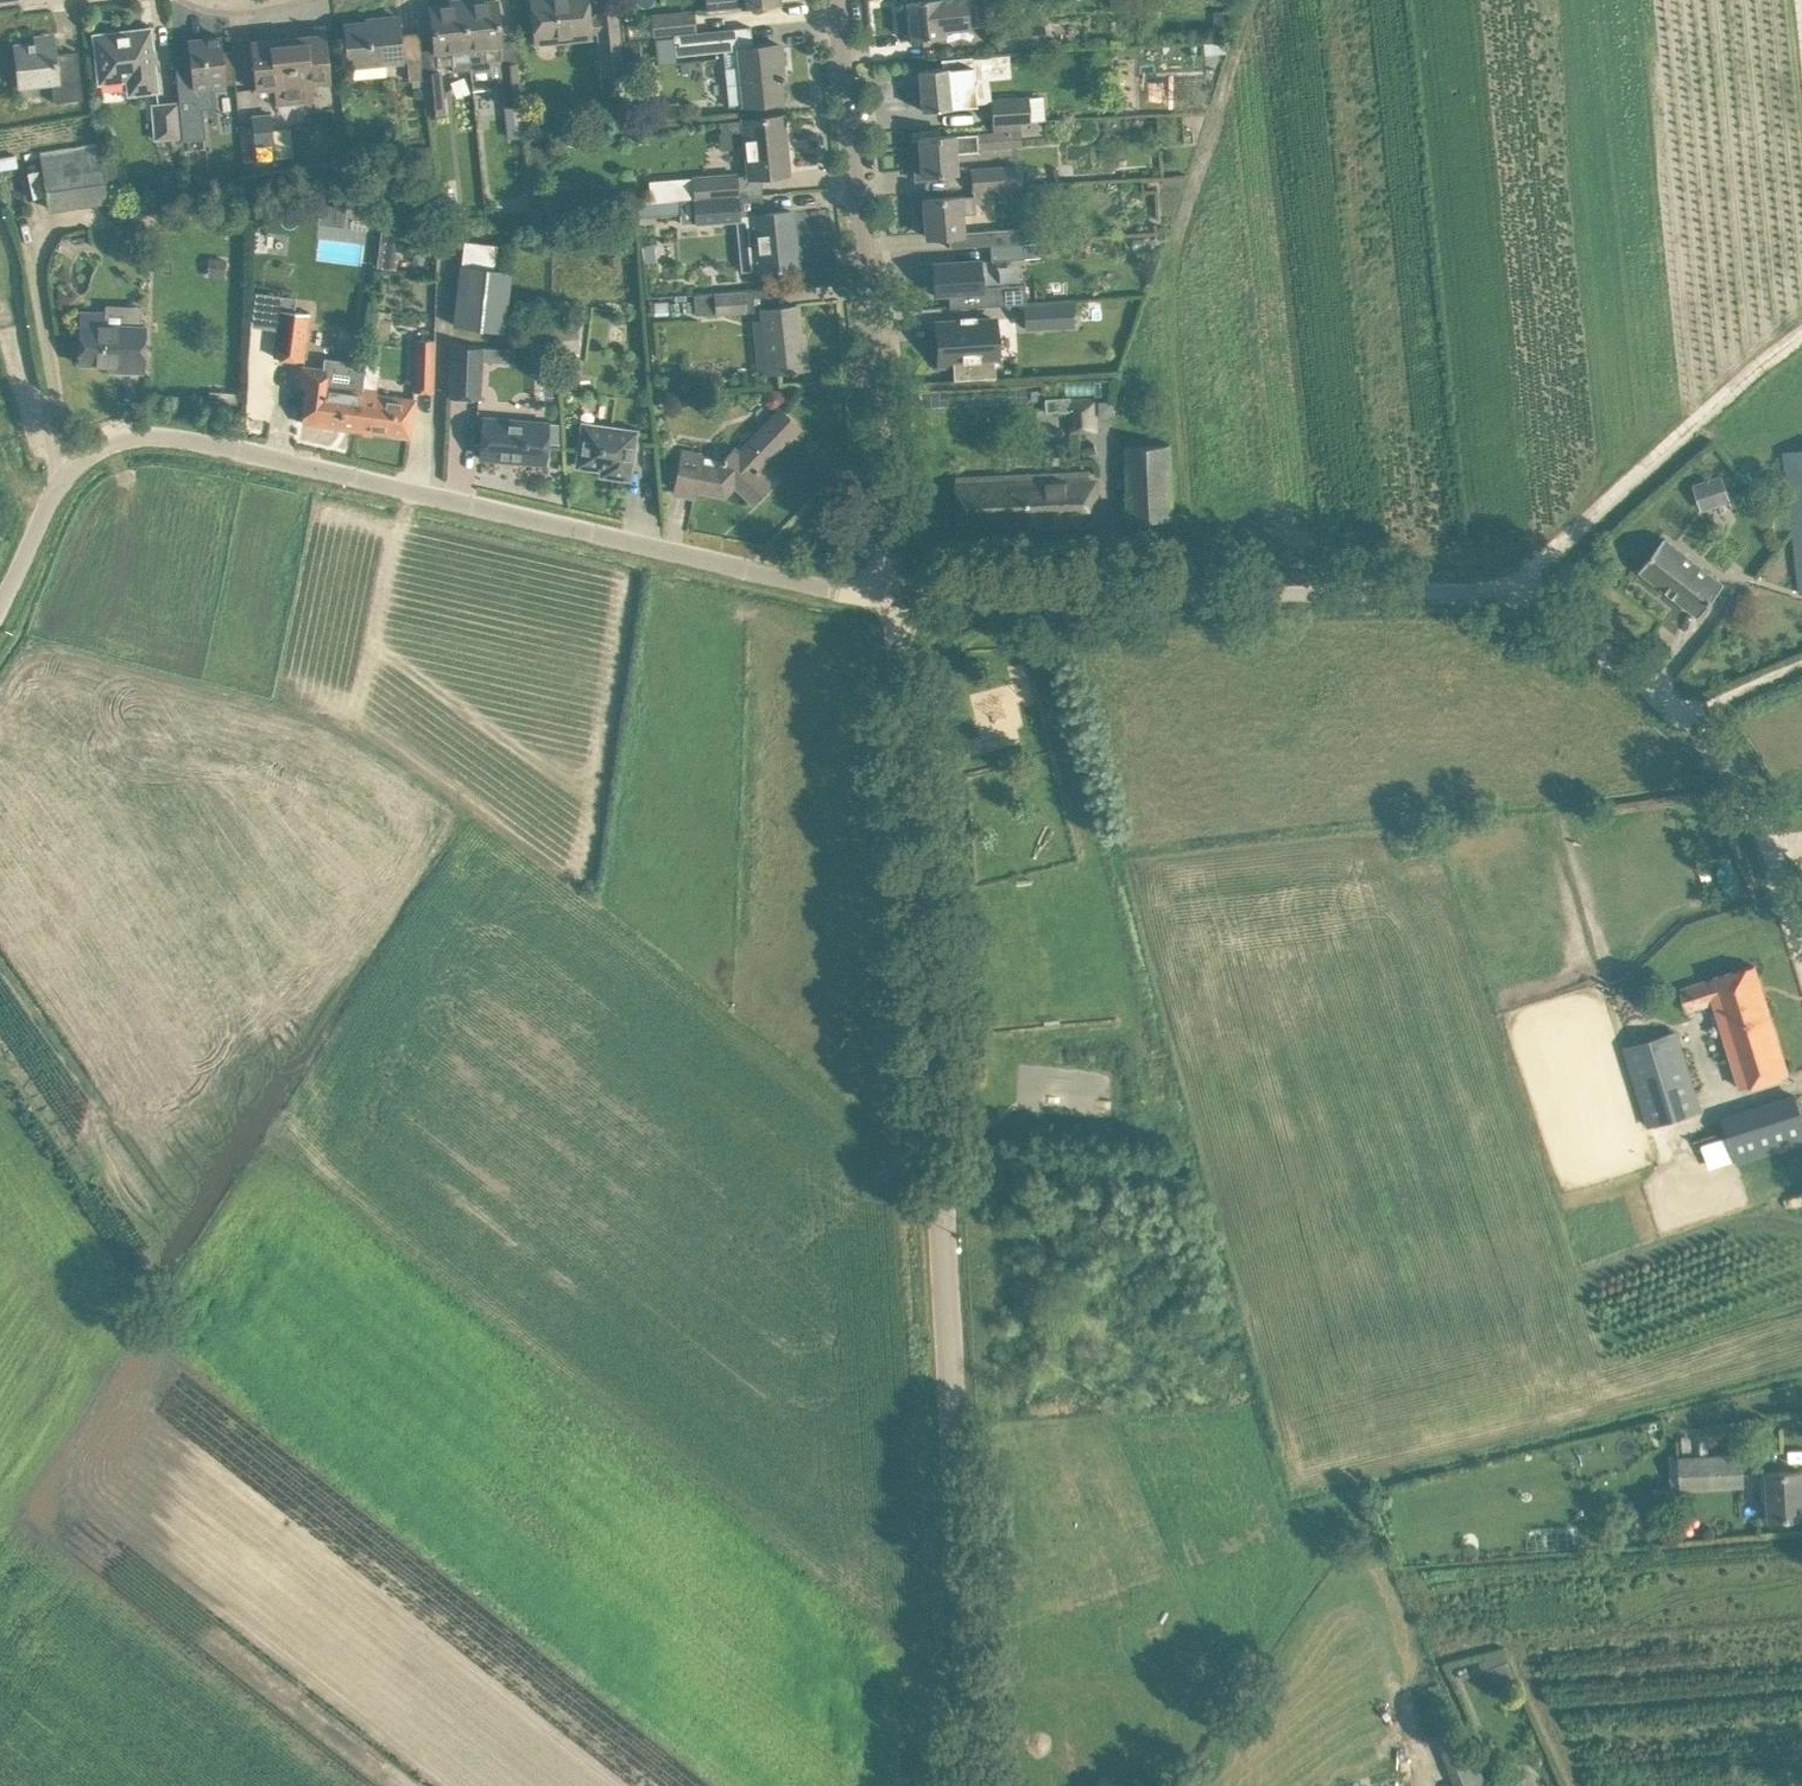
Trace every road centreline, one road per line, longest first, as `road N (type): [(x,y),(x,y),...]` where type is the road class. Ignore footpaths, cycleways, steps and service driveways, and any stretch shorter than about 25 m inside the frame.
road 1 (tertiary): [(975,1785),(919,843),(895,592)]
road 2 (unclassified): [(0,611),(59,485),(100,443),(128,435),(175,435),(828,587),(895,592)]
road 3 (unclassified): [(1688,716),(1610,651),(1511,596),(1461,589),(895,592)]
road 4 (tertiary): [(895,592),(837,0)]
road 5 (unclassified): [(1801,944),(1765,840),(1733,776),(1688,716)]
road 6 (unclassified): [(1688,716),(1801,666)]

